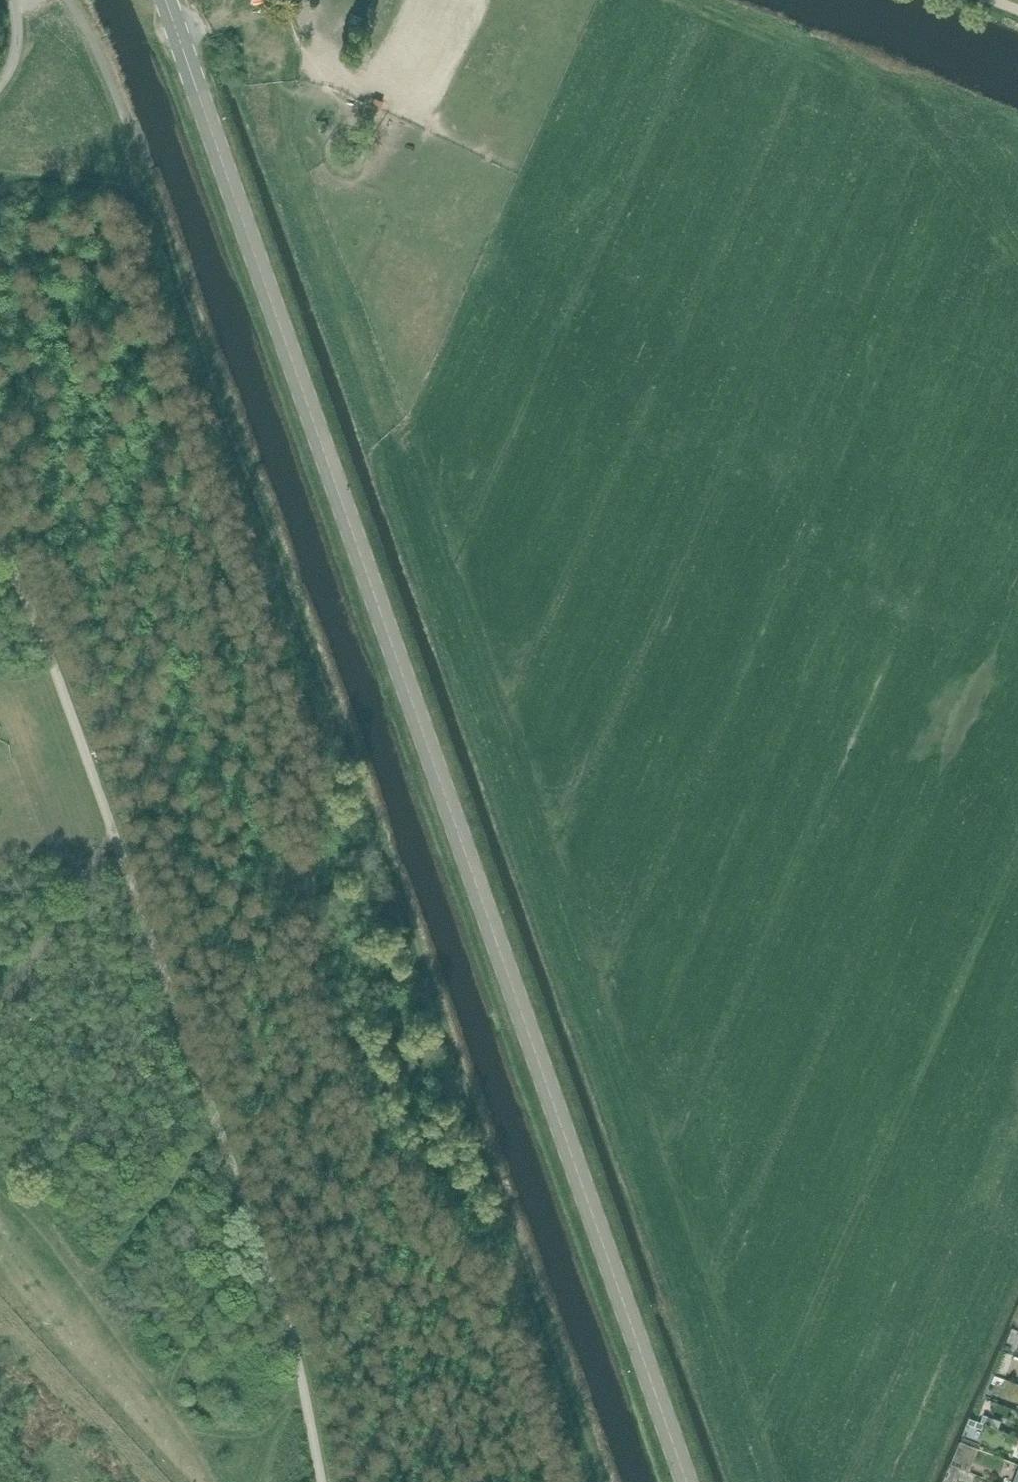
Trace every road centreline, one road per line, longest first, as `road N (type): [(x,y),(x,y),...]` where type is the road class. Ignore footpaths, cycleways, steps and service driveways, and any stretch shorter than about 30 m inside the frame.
road 1 (tertiary): [(688,1481),(165,0)]

